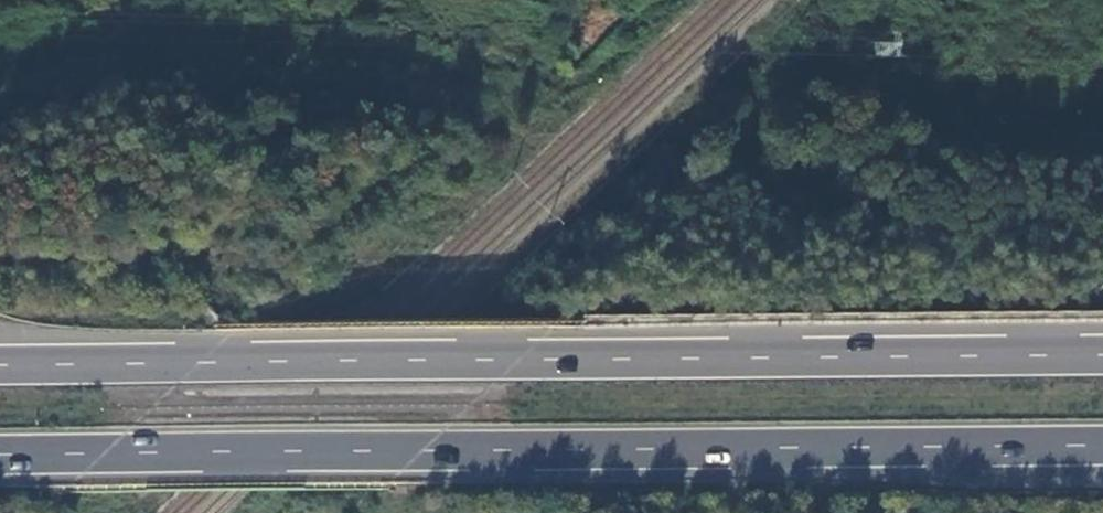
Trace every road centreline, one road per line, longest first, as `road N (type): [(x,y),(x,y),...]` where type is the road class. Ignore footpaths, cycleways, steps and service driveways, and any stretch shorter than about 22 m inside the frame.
road 1 (trunk): [(0,456),(1102,447)]
road 2 (trunk): [(1102,356),(0,365)]

